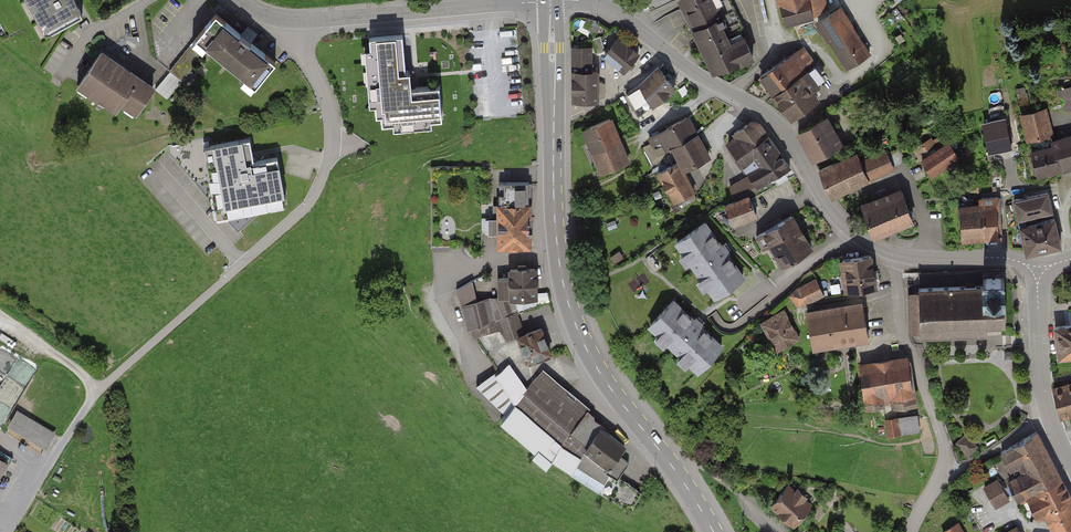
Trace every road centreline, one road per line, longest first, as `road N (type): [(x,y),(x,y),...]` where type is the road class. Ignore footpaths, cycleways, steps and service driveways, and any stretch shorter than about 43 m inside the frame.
road 1 (residential): [(301,21),(332,125),(327,171),(308,207),(99,391),(13,531)]
road 2 (secondary): [(713,531),(612,391),(569,307),(555,223),(550,2)]
road 3 (residential): [(894,254),(844,222),(765,111),(710,82),(614,10),(565,0)]
road 4 (residential): [(550,2),(301,21)]
road 5 (residential): [(944,473),(939,429),(903,336),(894,254)]
road 6 (residential): [(1038,272),(1040,388),(1051,422)]
road 7 (residential): [(1038,272),(1004,258),(894,254)]

